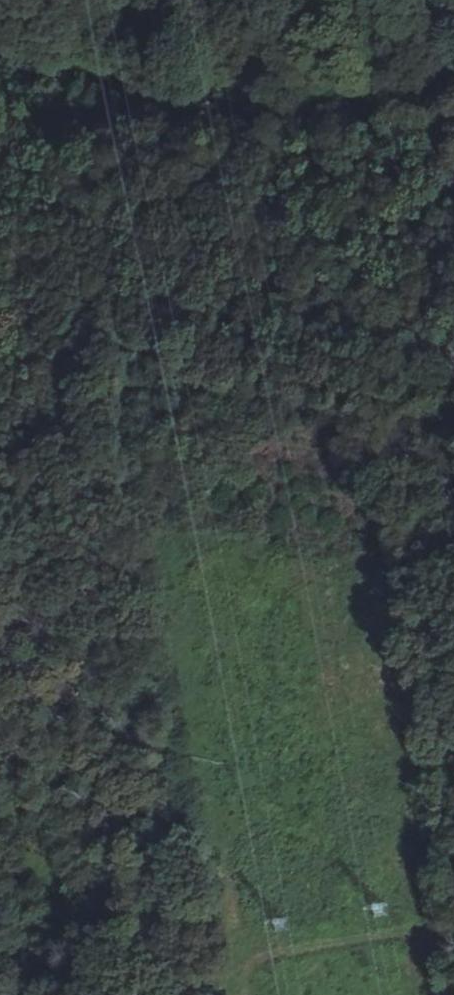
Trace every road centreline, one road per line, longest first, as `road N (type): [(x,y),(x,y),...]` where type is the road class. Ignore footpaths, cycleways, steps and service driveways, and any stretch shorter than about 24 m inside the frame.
road 1 (track): [(0,43),(55,73),(210,111),(453,90)]

